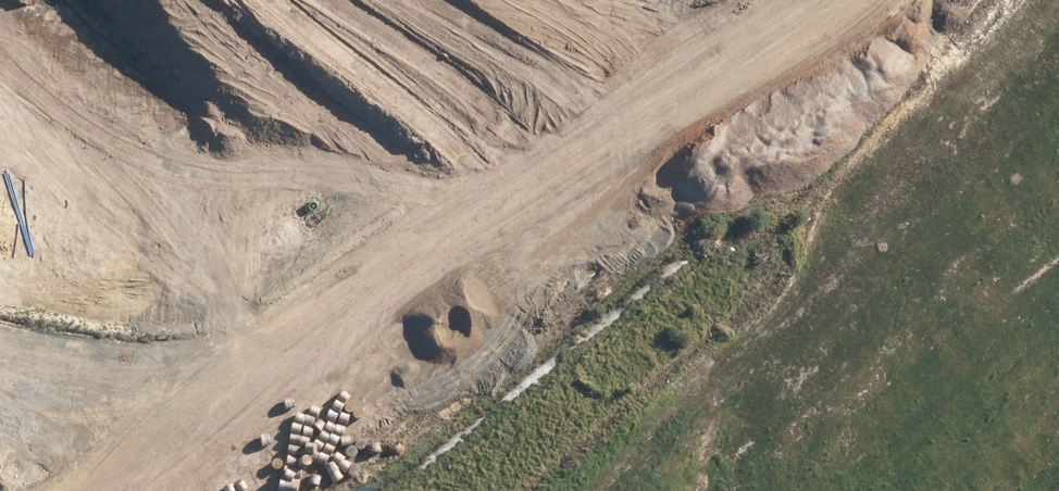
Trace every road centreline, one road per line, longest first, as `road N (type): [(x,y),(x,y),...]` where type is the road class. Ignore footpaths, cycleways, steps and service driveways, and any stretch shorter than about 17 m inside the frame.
road 1 (unknown): [(158,490),(801,0)]
road 2 (unknown): [(872,0),(261,490)]
road 3 (unknown): [(747,490),(557,254)]
road 4 (unknown): [(1058,168),(917,0)]

